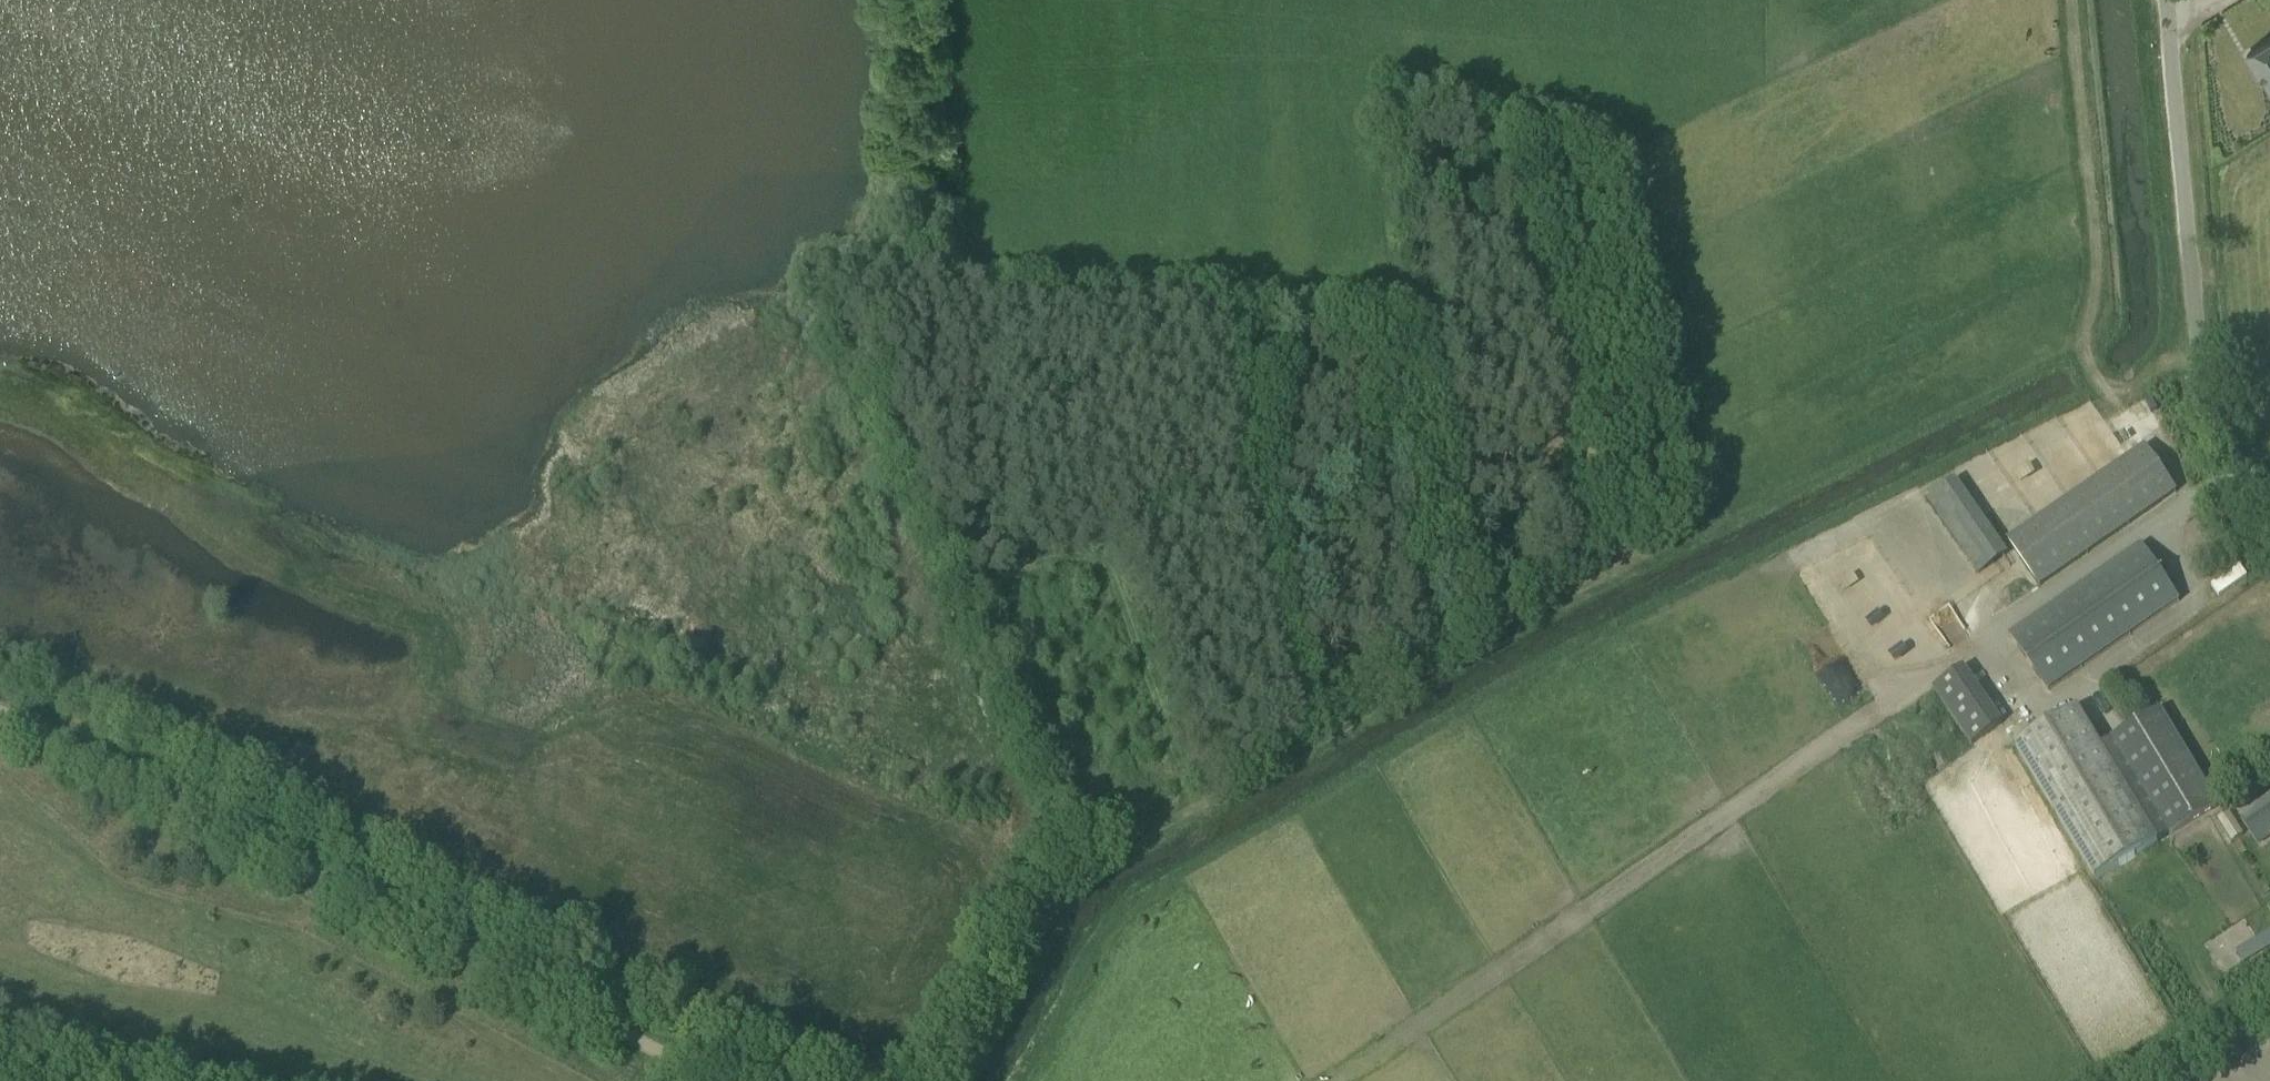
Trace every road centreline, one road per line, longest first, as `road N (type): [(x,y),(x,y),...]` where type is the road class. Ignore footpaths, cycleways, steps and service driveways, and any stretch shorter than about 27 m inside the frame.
road 1 (unclassified): [(717,1080),(0,708)]
road 2 (unclassified): [(2269,508),(2237,462),(2194,354),(2166,0)]
road 3 (unclassified): [(2269,1004),(2122,1080)]

